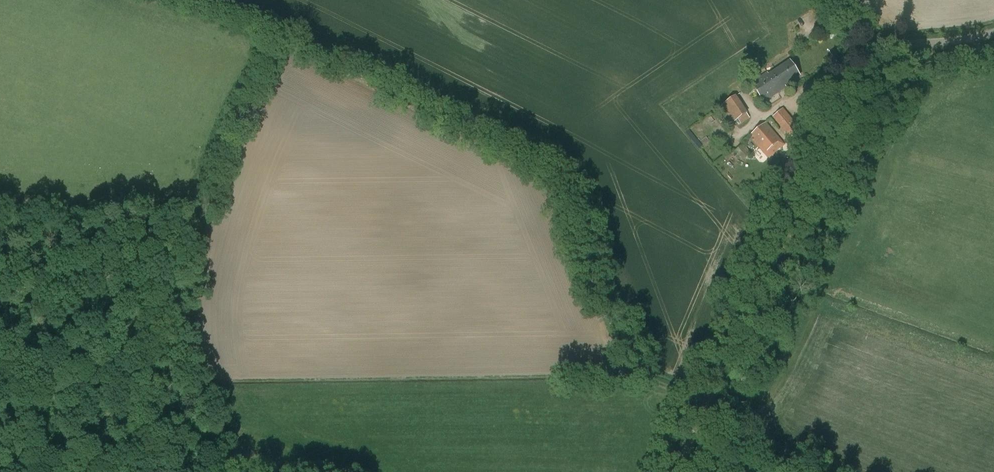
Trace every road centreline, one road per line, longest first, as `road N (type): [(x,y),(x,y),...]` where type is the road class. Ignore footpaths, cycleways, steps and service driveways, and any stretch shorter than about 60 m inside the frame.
road 1 (track): [(867,36),(678,471)]
road 2 (tertiary): [(993,32),(936,41),(867,36)]

